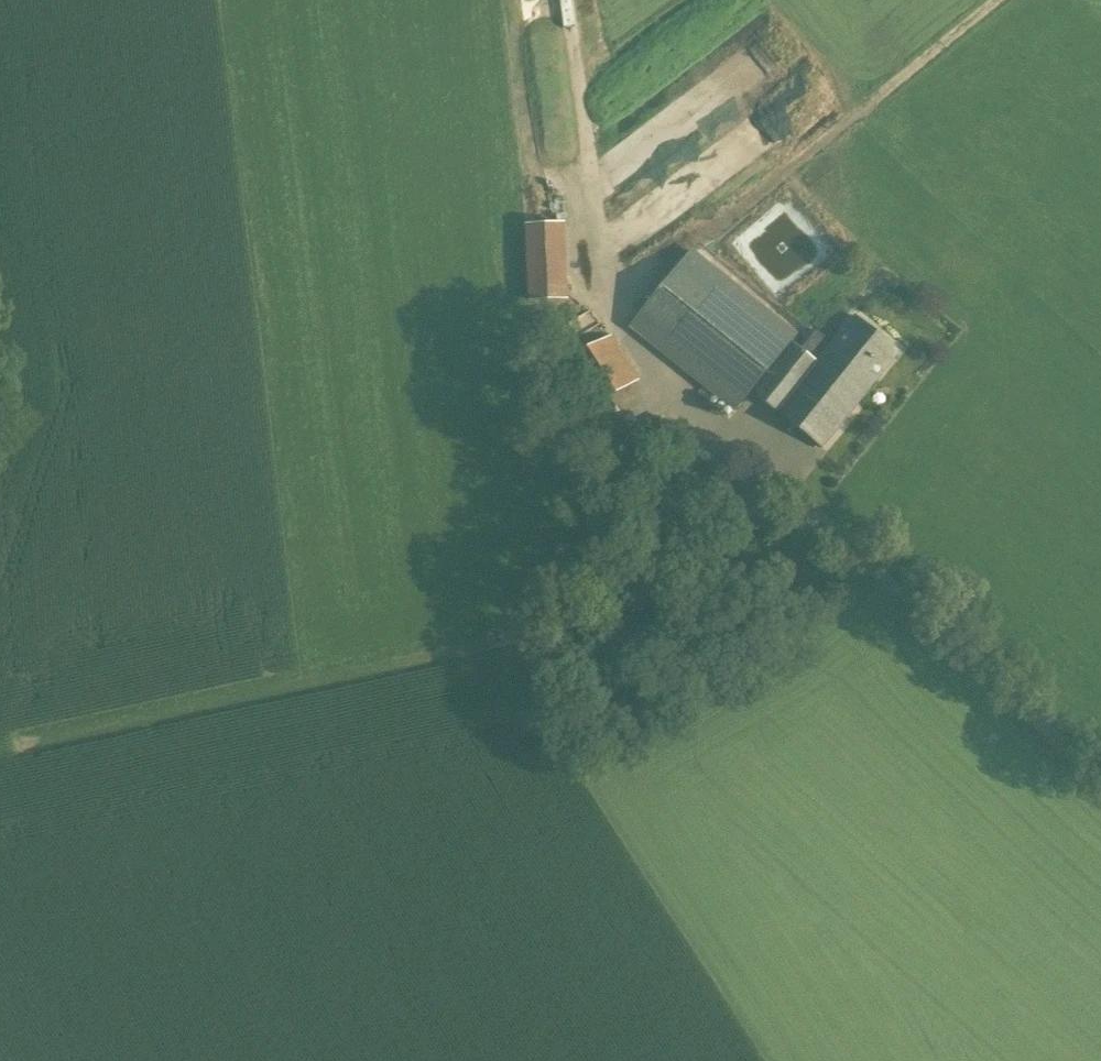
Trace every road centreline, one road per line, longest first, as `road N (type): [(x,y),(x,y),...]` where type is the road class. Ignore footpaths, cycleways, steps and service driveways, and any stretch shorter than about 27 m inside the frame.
road 1 (track): [(608,294),(766,189),(998,0)]

